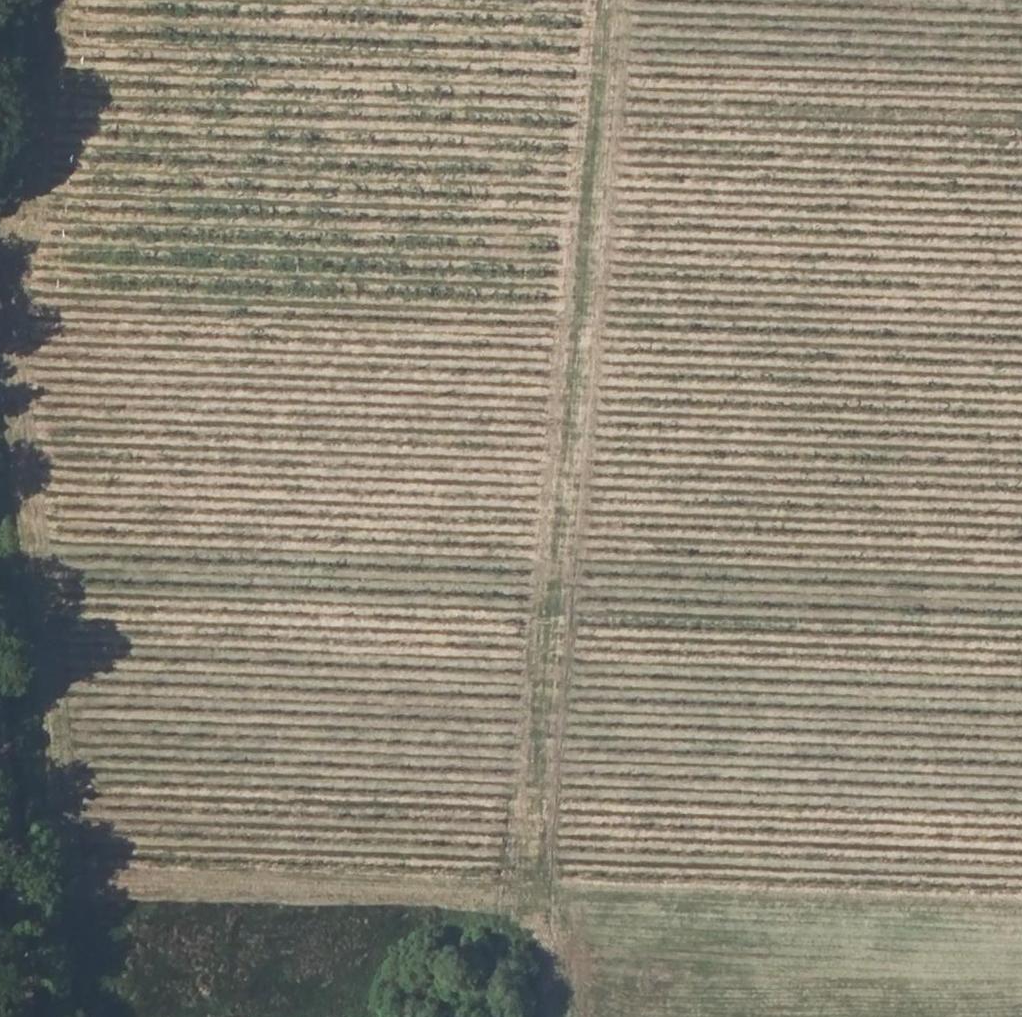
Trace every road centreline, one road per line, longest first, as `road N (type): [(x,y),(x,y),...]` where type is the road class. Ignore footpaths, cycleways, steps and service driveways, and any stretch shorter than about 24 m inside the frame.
road 1 (unclassified): [(26,1016),(0,782)]

